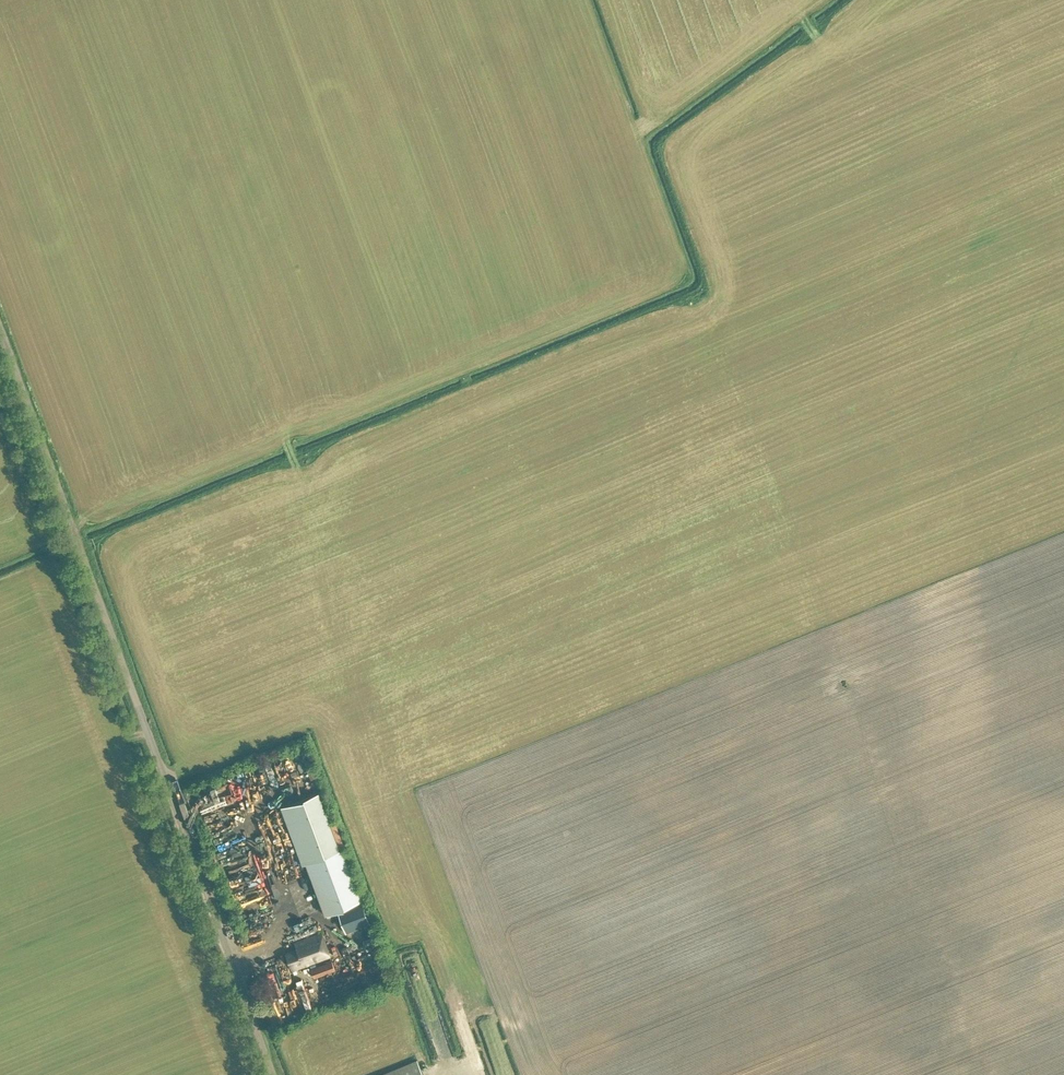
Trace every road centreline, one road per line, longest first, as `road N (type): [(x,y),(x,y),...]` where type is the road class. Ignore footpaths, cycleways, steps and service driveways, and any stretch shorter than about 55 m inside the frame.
road 1 (unclassified): [(273,1074),(0,328)]

